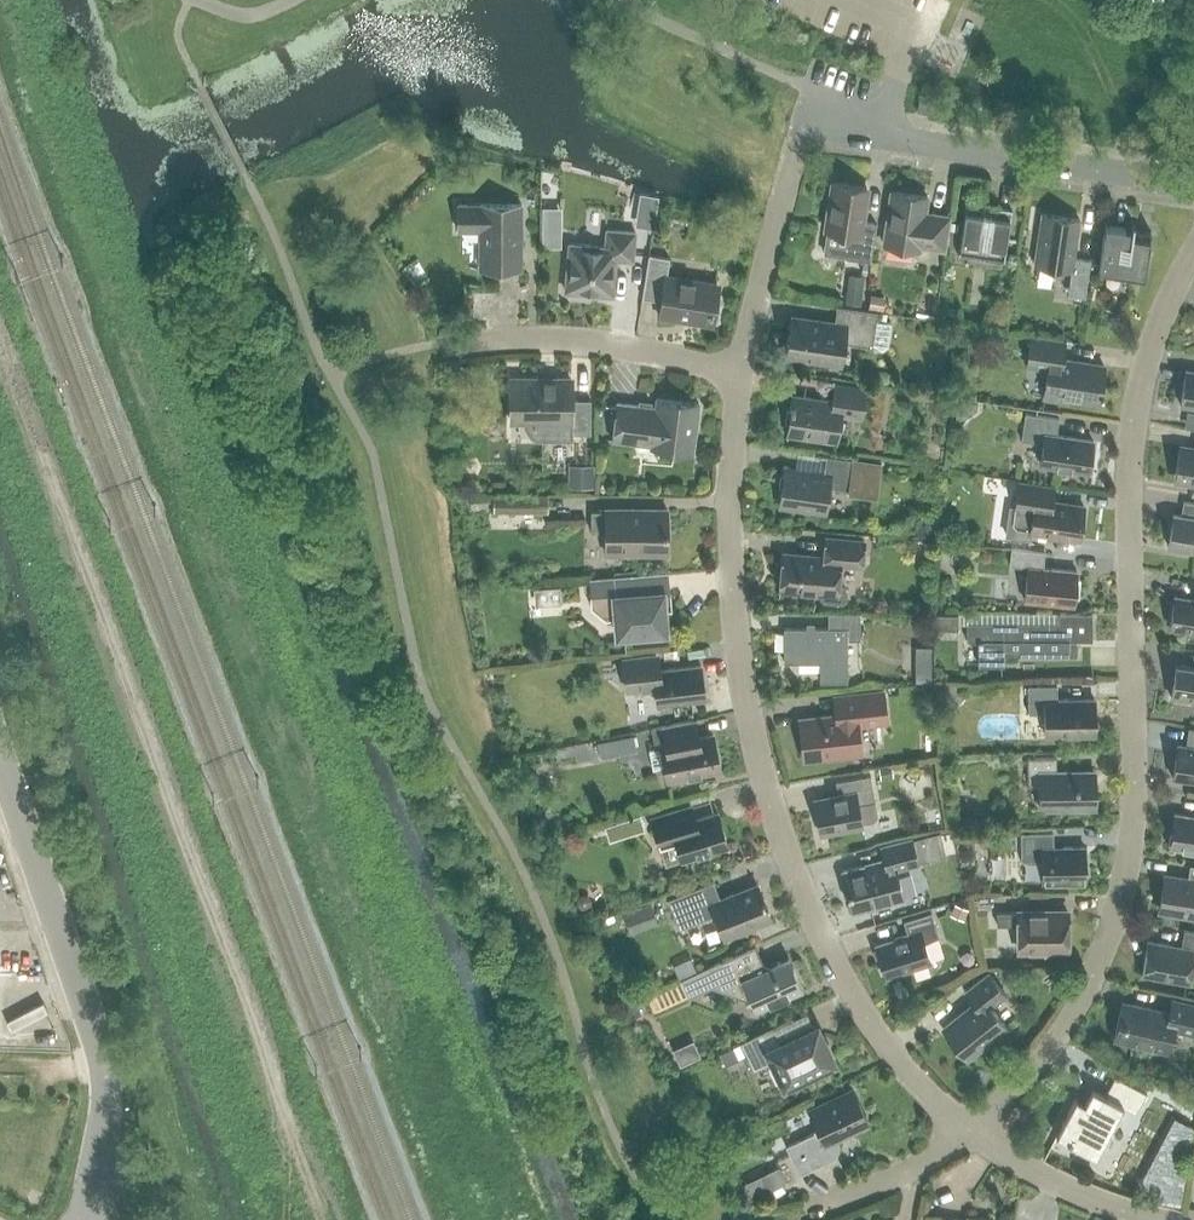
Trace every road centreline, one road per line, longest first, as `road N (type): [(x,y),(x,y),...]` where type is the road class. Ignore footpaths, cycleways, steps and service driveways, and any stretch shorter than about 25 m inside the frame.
road 1 (residential): [(973,1130),(1057,1037),(1116,915),(1135,806),(1130,465),(1146,369),(1193,254)]
road 2 (residential): [(973,1130),(912,1075),(855,999),(813,916),(768,791),(741,669),(731,549),(743,374)]
road 3 (unclassified): [(89,1219),(106,1106),(104,1062),(0,757)]
road 4 (residential): [(1193,184),(804,125)]
road 5 (residential): [(743,374),(586,342),(457,347)]
road 6 (residential): [(743,374),(804,125)]
road 7 (residential): [(1164,1219),(1076,1191),(973,1130)]
road 8 (residential): [(815,1208),(914,1167),(973,1130)]

